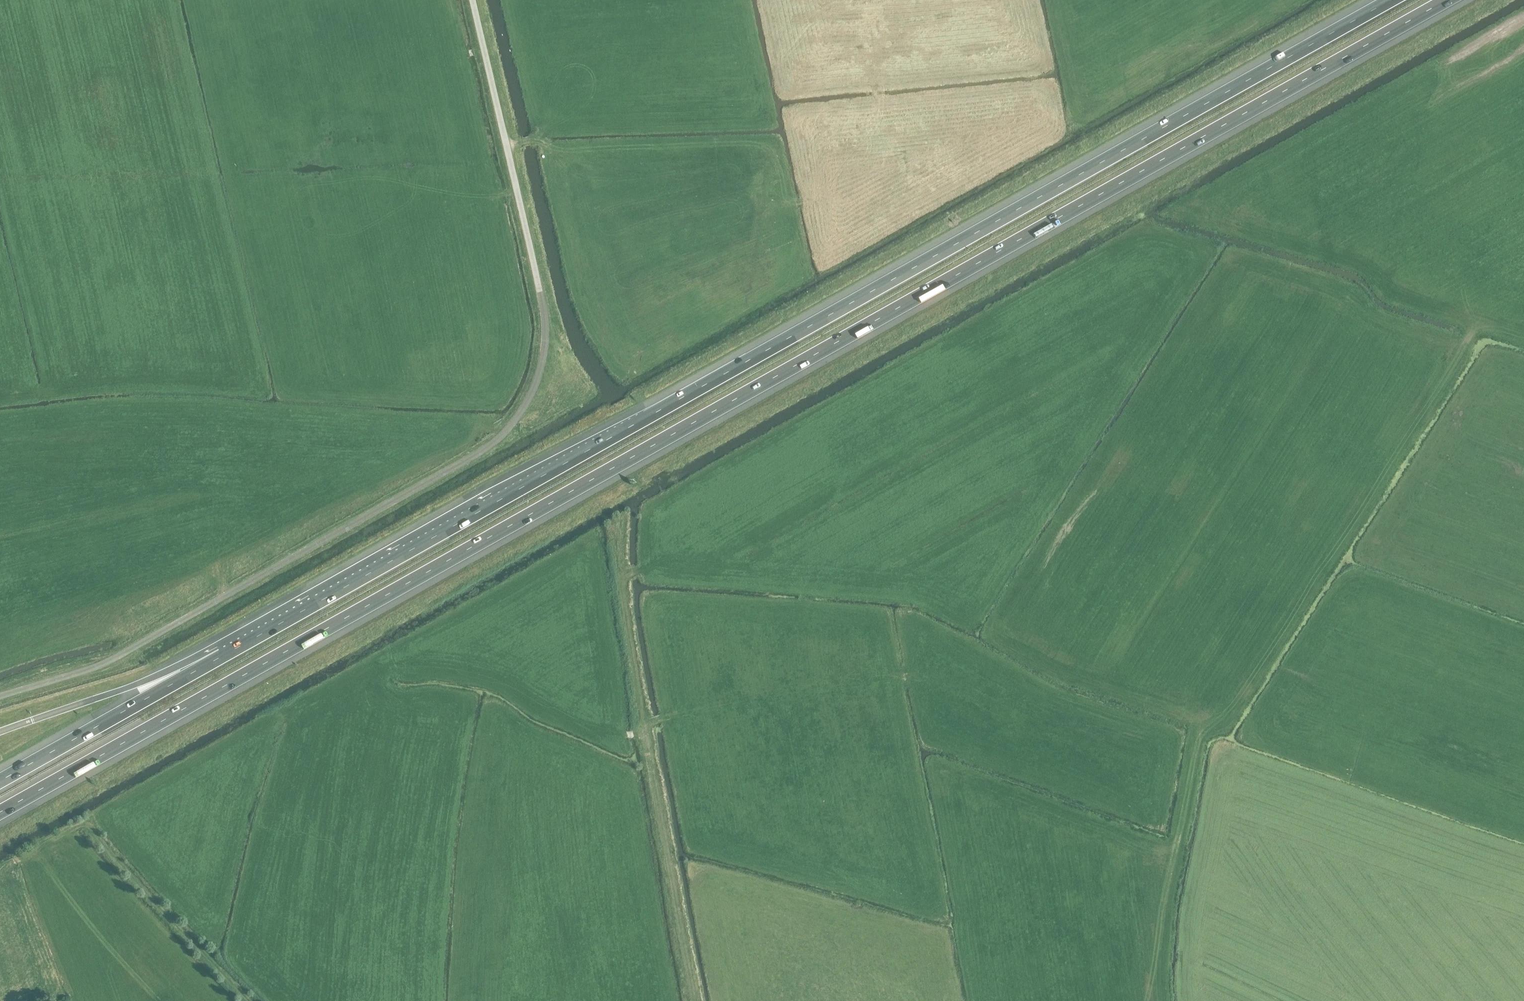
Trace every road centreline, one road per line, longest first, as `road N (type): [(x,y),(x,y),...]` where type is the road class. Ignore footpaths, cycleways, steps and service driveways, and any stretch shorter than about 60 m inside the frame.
road 1 (motorway): [(0,812),(1447,0)]
road 2 (motorway): [(1391,0),(221,657)]
road 3 (unclassified): [(0,697),(101,665),(329,539),(492,445),(526,406),(544,358),(541,292),(473,0)]
road 4 (track): [(1357,263),(1394,291),(1480,321),(1383,415),(1201,722),(1151,1000)]
road 5 (track): [(694,1000),(645,723)]
road 6 (track): [(645,723),(917,676)]
road 7 (motorway): [(221,657),(0,781)]
road 8 (track): [(250,1000),(91,831)]
road 9 (motorway): [(221,657),(28,723)]
road 10 (track): [(645,723),(621,575),(649,567)]

